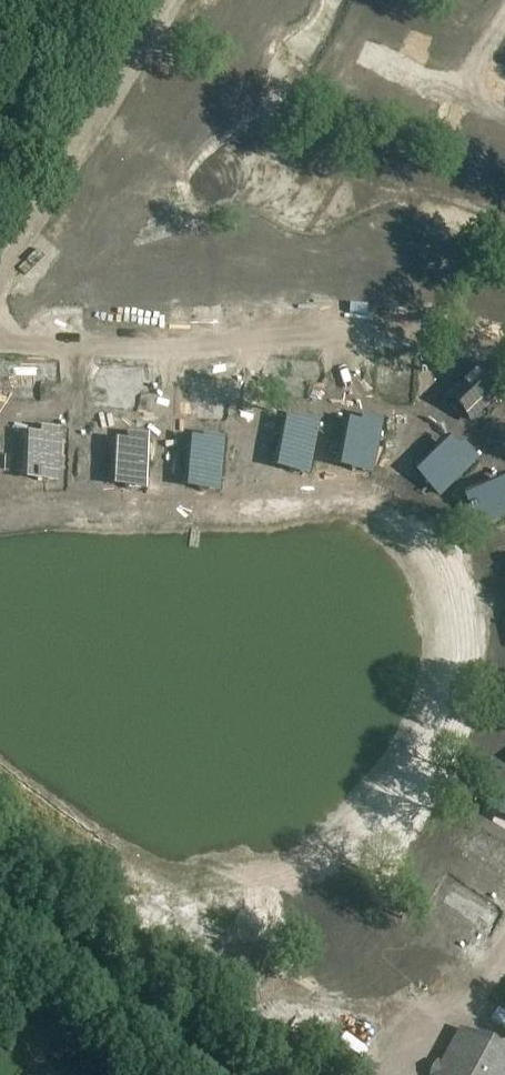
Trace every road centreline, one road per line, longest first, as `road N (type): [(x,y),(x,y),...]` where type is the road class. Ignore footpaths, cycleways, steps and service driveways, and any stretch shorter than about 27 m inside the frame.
road 1 (unclassified): [(191,1074),(63,955),(0,909)]

